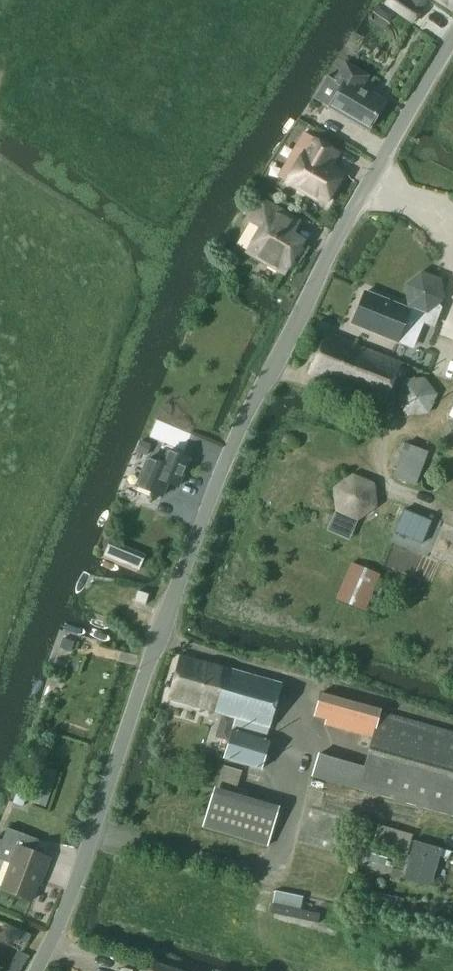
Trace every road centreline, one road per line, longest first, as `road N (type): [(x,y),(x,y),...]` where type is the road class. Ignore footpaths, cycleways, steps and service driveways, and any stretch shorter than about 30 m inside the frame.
road 1 (tertiary): [(35,970),(75,884),(215,492),(452,40)]

